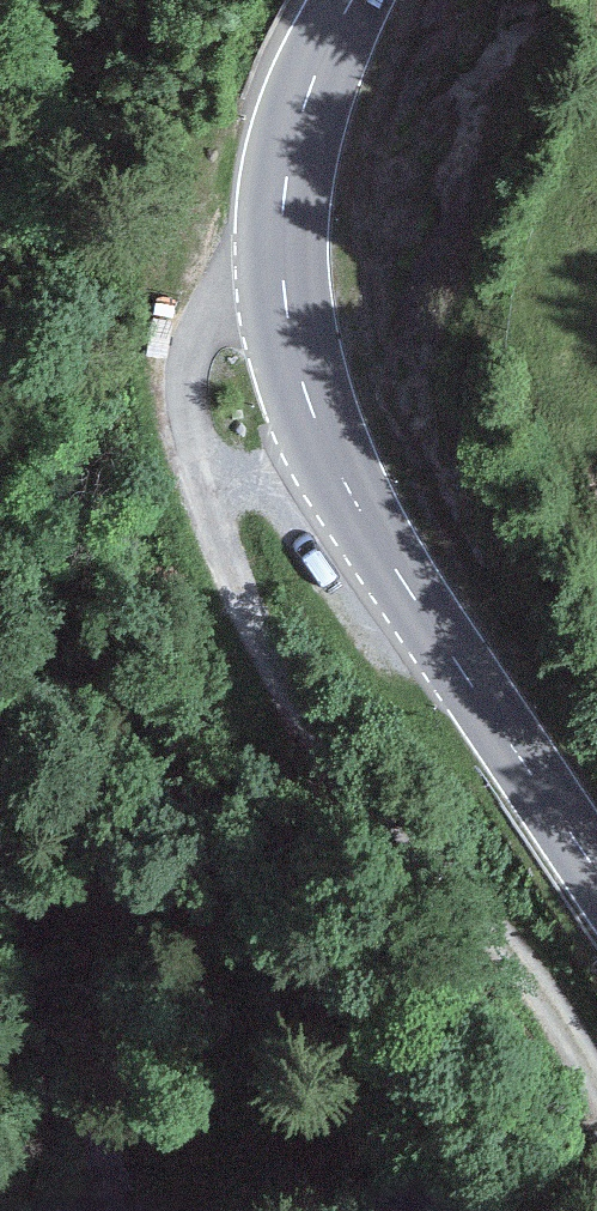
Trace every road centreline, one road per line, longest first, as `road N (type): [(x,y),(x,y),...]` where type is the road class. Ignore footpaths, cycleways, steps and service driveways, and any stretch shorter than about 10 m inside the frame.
road 1 (track): [(596,1094),(516,953),(381,813),(288,692),(203,495),(189,408),(192,335),(237,302),(285,296)]
road 2 (secondary): [(351,0),(296,132),(283,206),(285,296),(303,386),(352,499),(596,874)]
road 3 (track): [(203,495),(332,457)]

